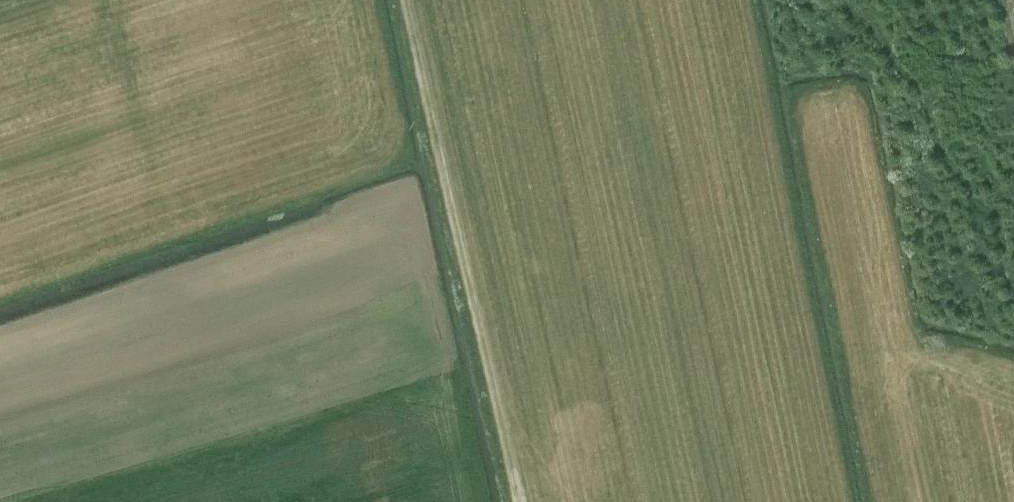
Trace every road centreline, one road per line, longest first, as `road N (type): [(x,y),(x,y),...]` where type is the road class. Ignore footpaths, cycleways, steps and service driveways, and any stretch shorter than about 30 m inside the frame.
road 1 (track): [(517,501),(402,0)]

